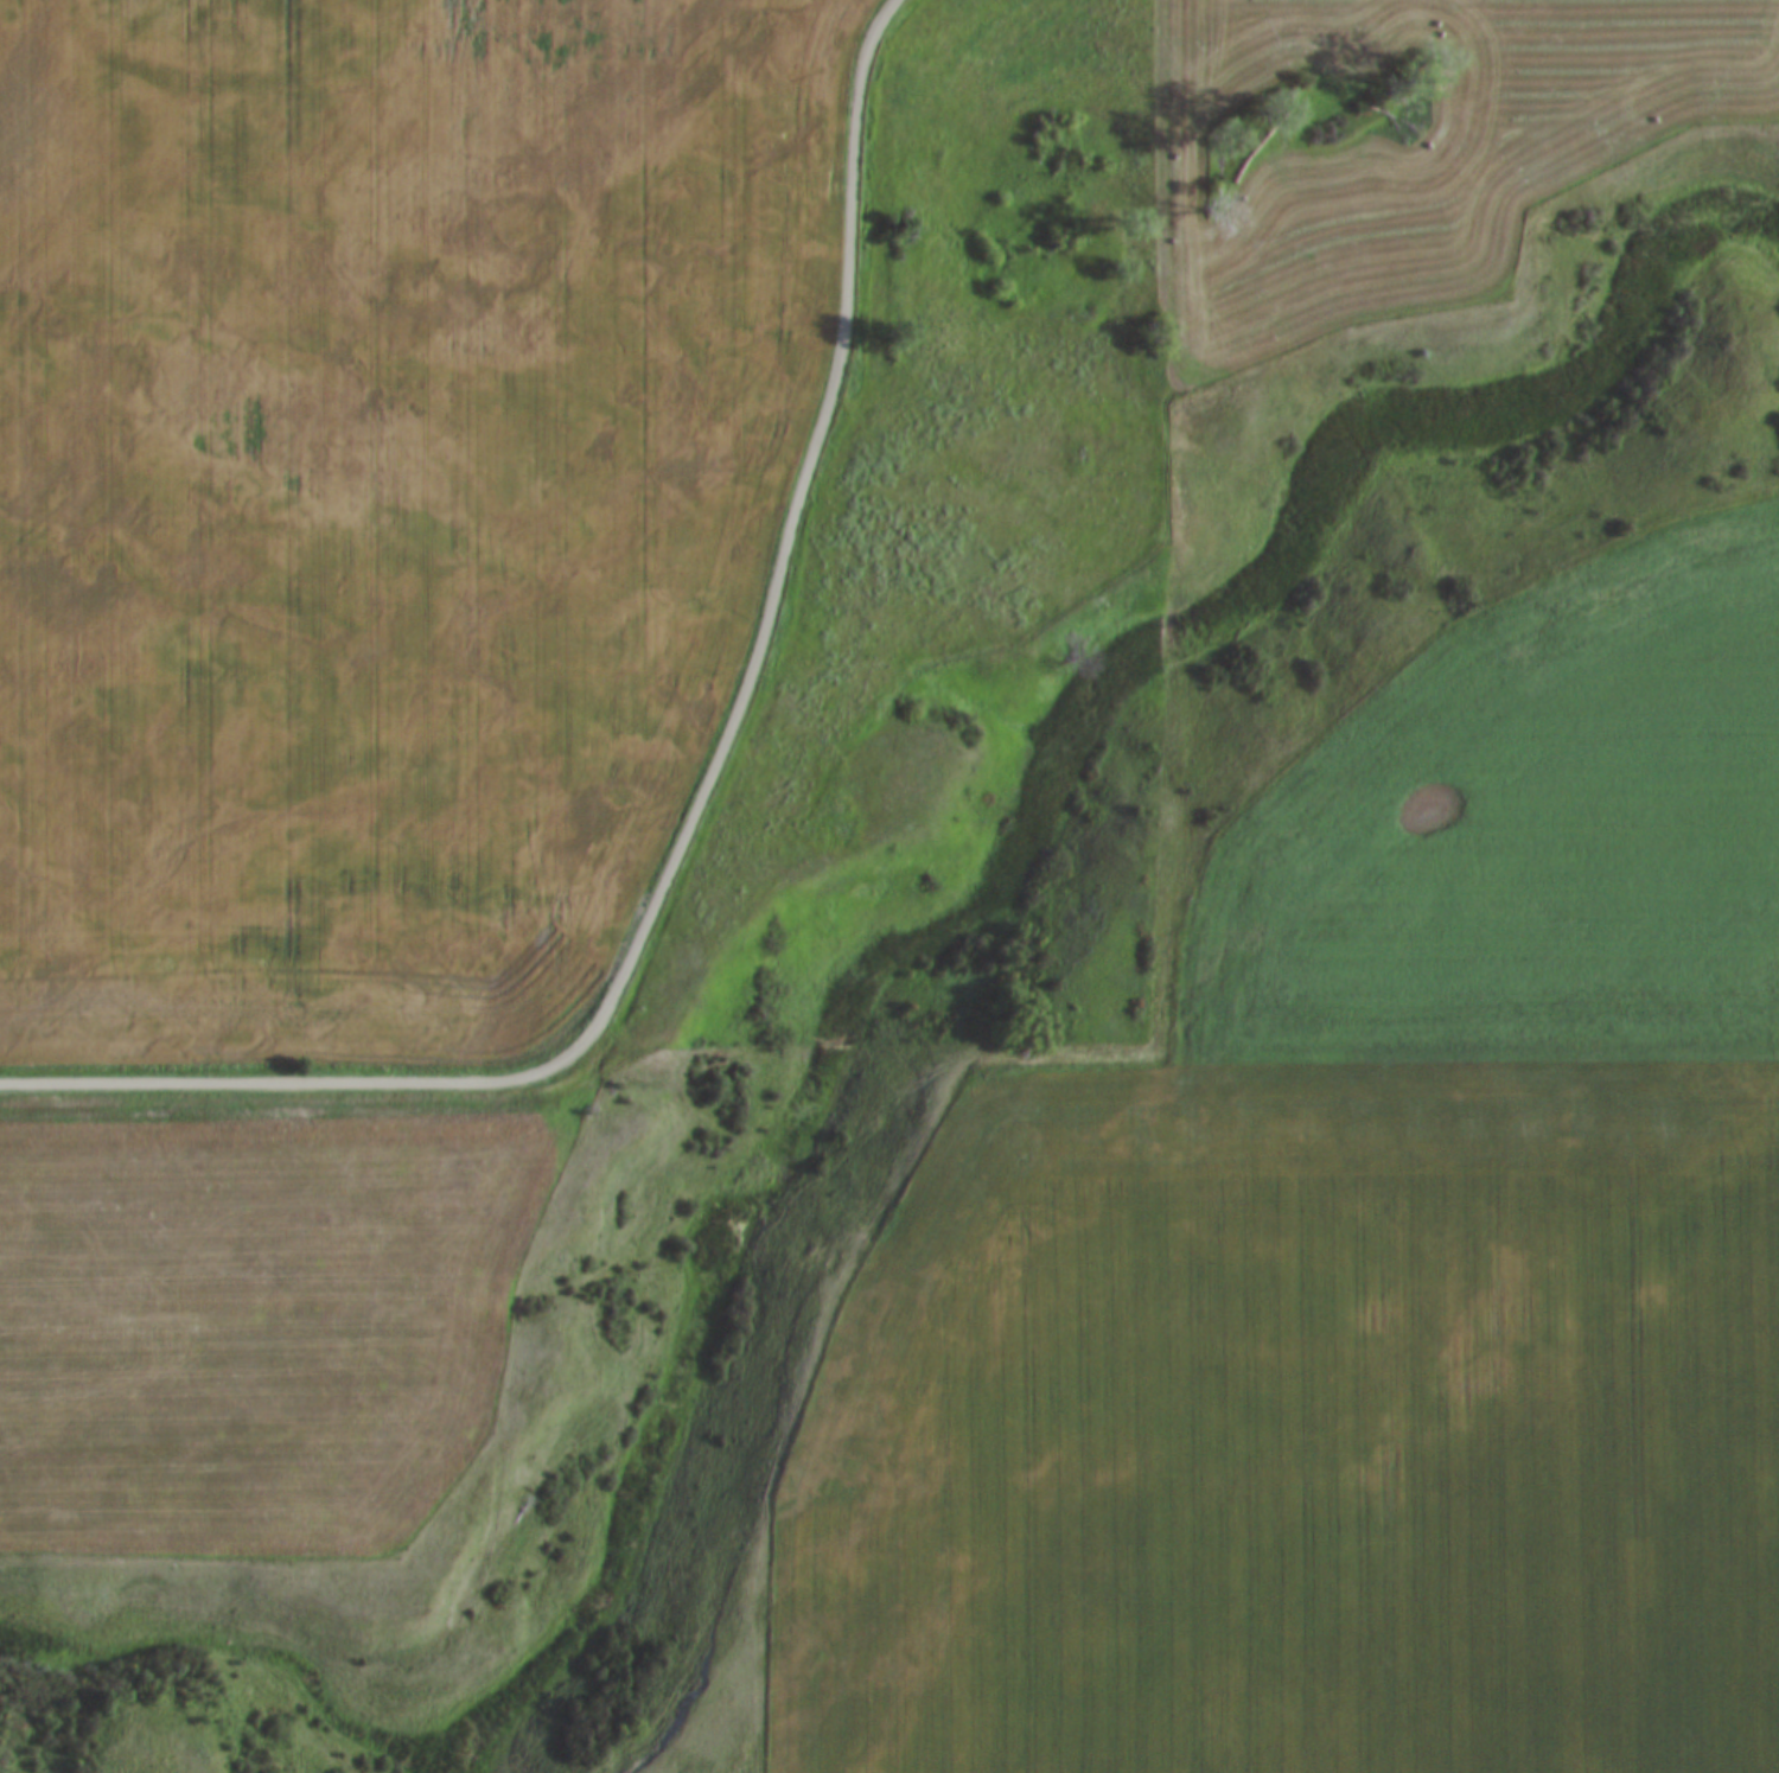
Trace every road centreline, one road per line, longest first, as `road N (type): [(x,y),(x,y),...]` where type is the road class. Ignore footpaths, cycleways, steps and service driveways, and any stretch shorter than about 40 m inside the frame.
road 1 (track): [(1778,1091),(830,1097),(546,1073)]

